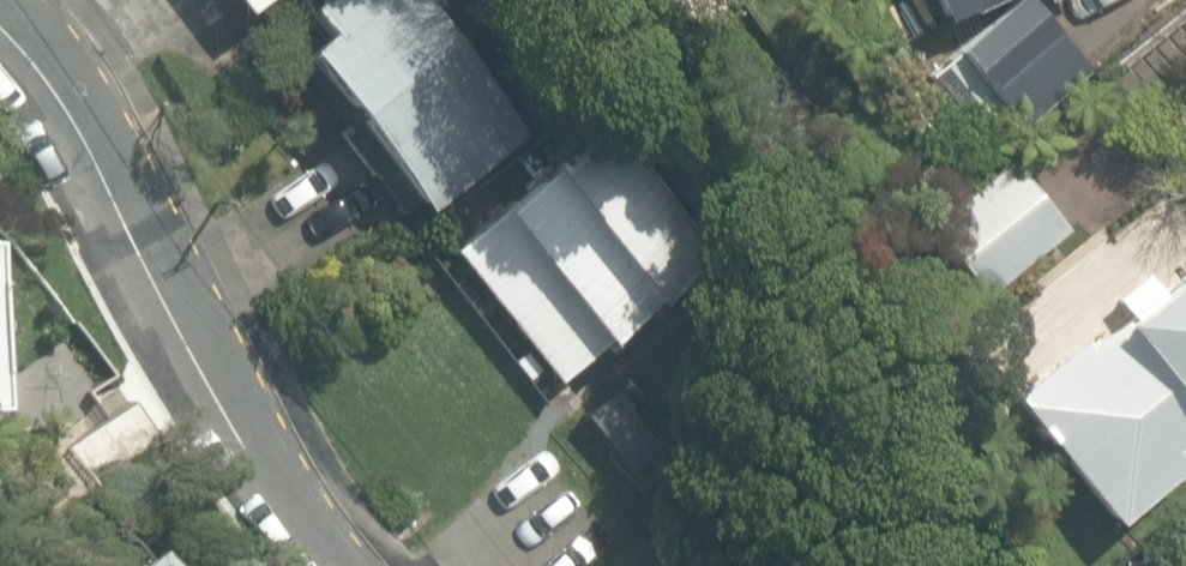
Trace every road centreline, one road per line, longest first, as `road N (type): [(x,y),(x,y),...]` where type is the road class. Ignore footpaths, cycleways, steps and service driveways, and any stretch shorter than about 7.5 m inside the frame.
road 1 (residential): [(340,565),(233,355),(0,14)]

